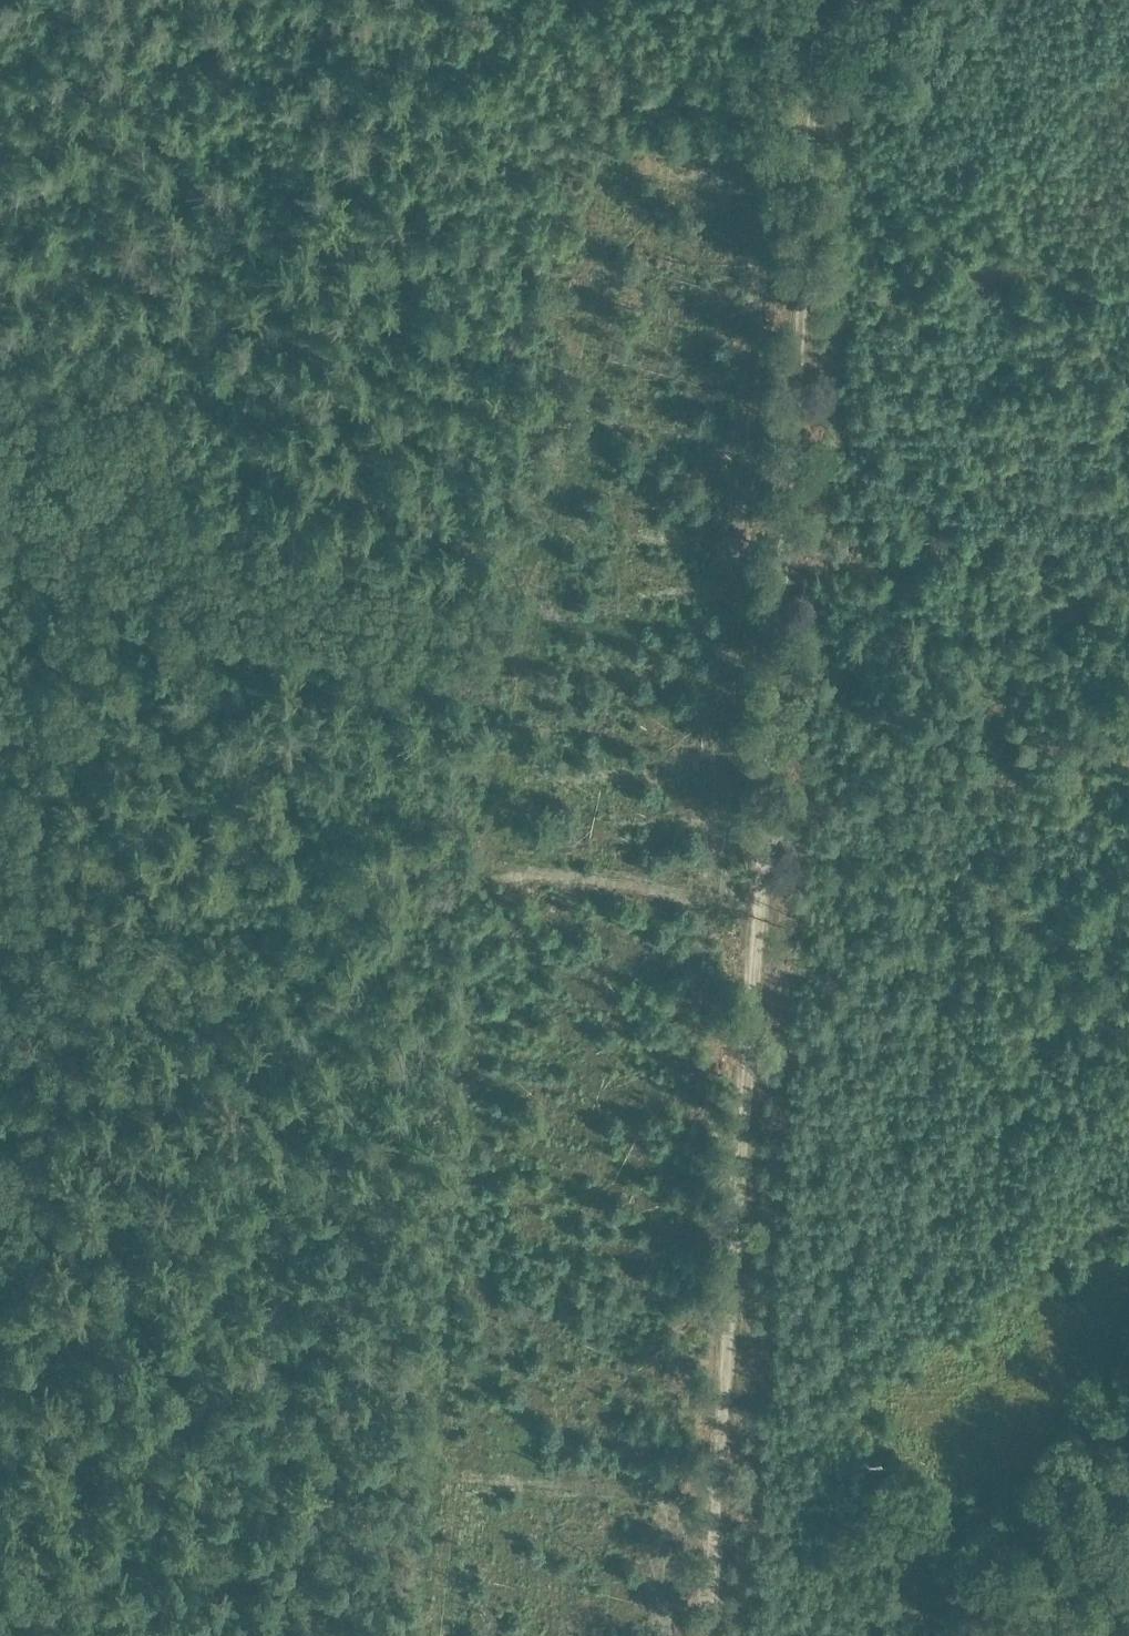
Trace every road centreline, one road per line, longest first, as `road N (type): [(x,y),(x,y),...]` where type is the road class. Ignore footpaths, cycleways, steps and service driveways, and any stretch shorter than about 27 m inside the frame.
road 1 (track): [(818,0),(708,1635)]

